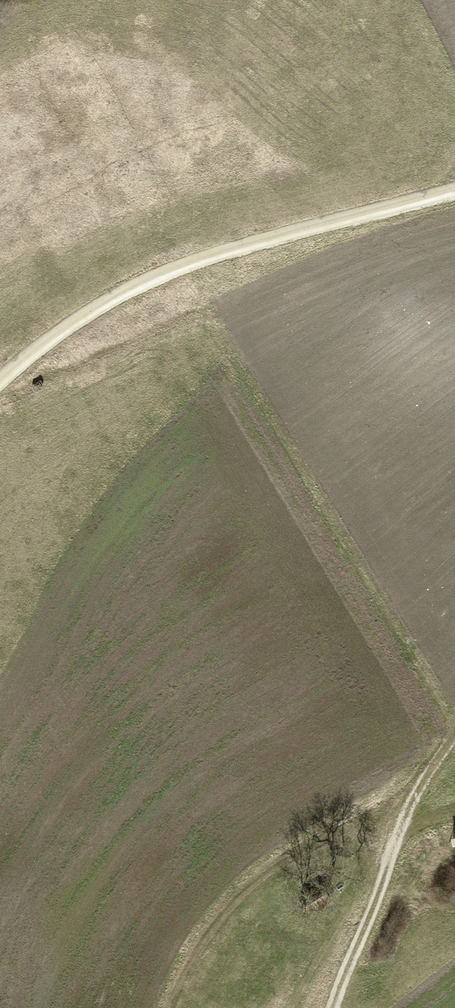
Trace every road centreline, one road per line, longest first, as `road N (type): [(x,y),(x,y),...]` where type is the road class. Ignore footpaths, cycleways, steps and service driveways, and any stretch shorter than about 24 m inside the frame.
road 1 (track): [(453,739),(186,265)]
road 2 (track): [(454,190),(159,273),(42,348),(0,388)]
road 3 (track): [(333,1007),(383,886),(399,821),(453,739)]

